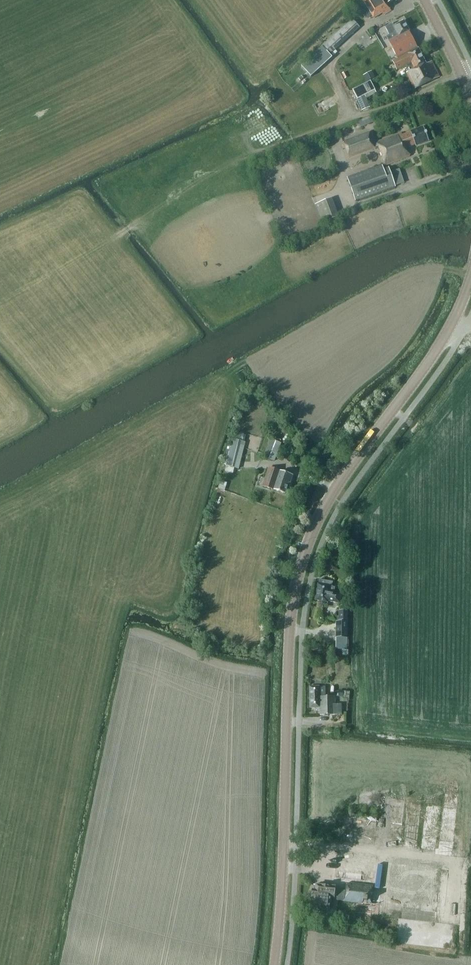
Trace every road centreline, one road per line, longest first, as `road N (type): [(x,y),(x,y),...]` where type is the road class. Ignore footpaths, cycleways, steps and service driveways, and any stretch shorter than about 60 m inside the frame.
road 1 (secondary): [(277,964),(288,649),(303,558),(317,520),(440,343),(470,278)]

